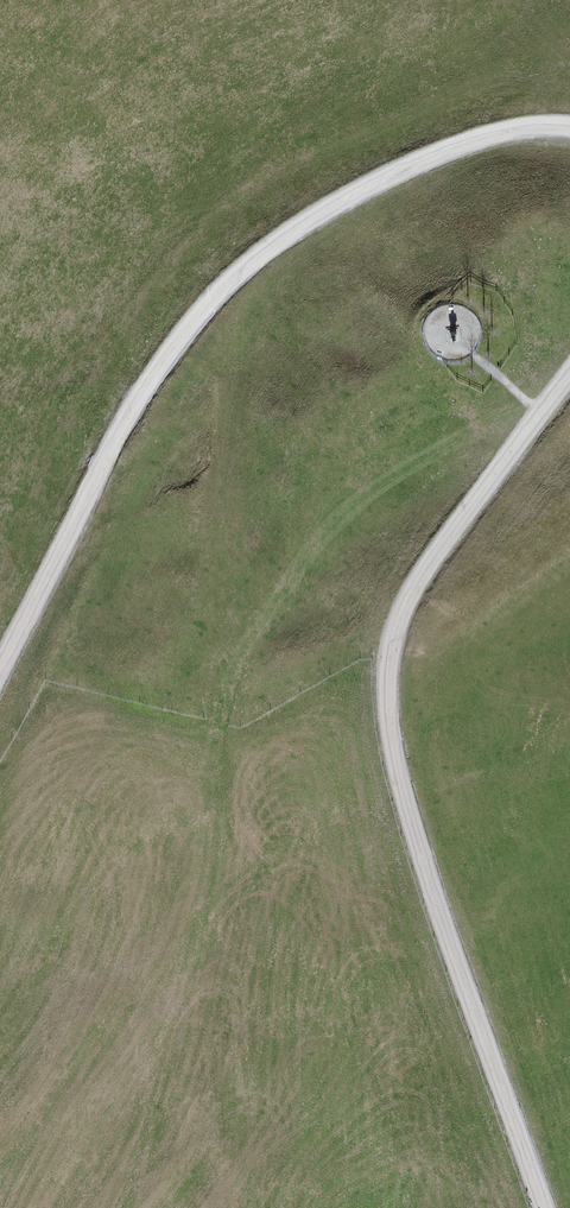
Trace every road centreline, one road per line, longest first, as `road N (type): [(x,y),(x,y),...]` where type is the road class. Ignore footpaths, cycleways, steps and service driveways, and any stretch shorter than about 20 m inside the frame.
road 1 (track): [(542,1207),(394,769),(385,684),(399,619),(467,513),(551,411)]
road 2 (track): [(569,139),(550,134),(476,147),(350,199),(247,274),(171,360),(107,462),(0,673)]

